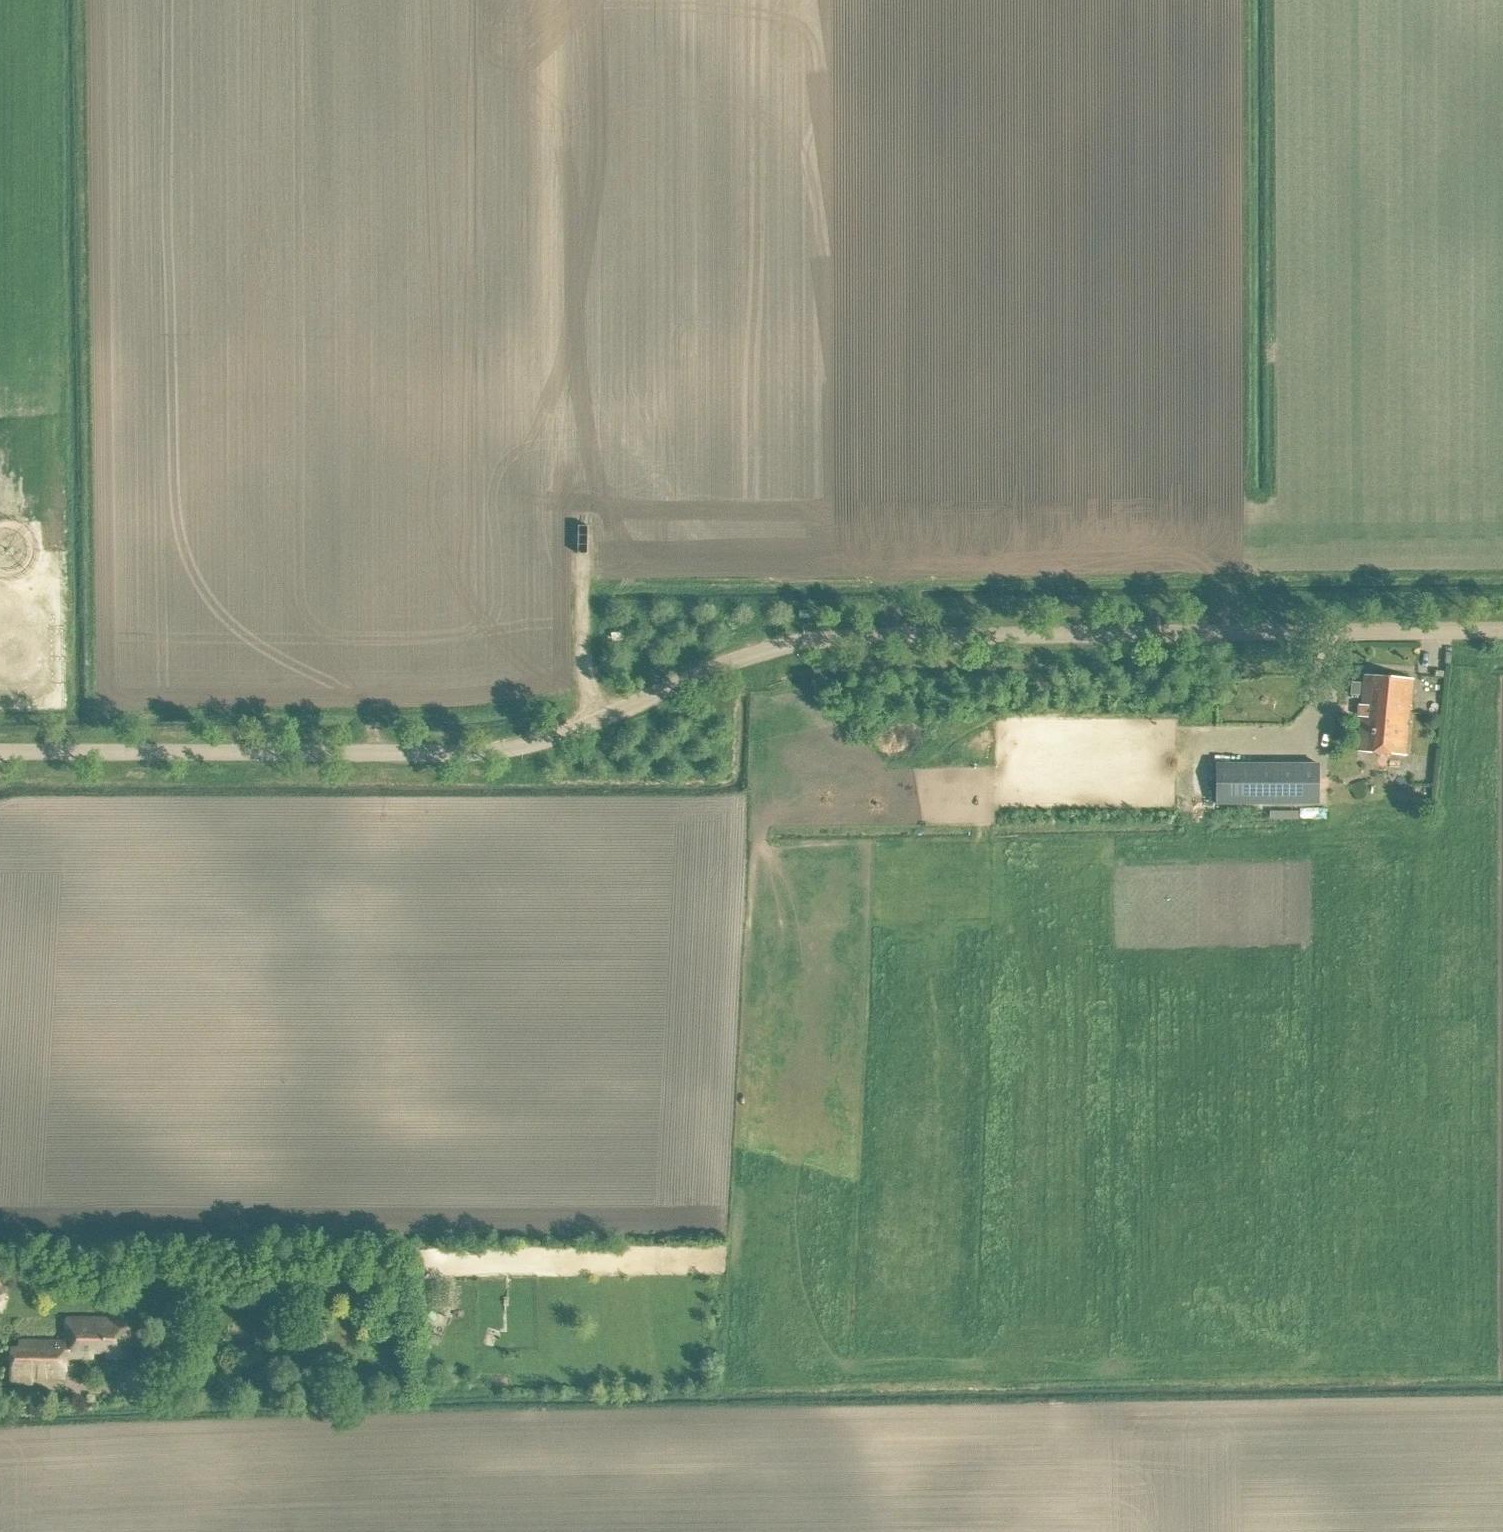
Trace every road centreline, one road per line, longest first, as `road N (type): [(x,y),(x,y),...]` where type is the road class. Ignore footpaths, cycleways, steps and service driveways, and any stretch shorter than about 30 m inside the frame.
road 1 (tertiary): [(1502,631),(833,637),(745,655),(569,735),(483,754),(0,752)]

